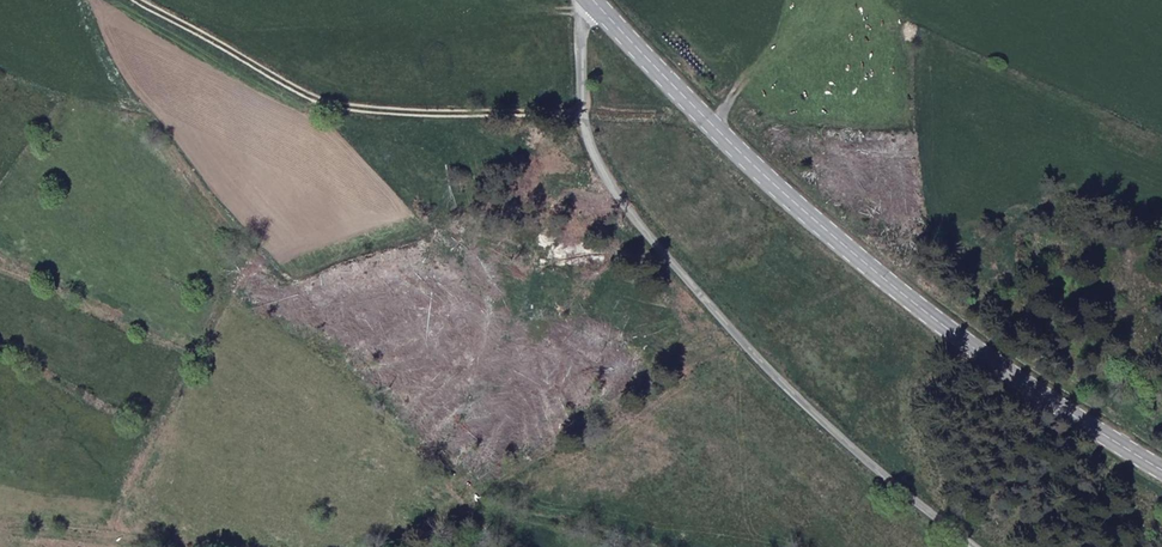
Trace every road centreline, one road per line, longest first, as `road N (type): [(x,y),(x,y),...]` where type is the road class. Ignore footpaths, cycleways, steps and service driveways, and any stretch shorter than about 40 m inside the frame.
road 1 (secondary): [(592,0),(697,110),(874,271),(1028,389),(1161,471)]
road 2 (unclassified): [(581,0),(576,115),(611,194),(777,378),(974,546)]
road 3 (track): [(139,0),(306,93),(339,102),(576,115)]

